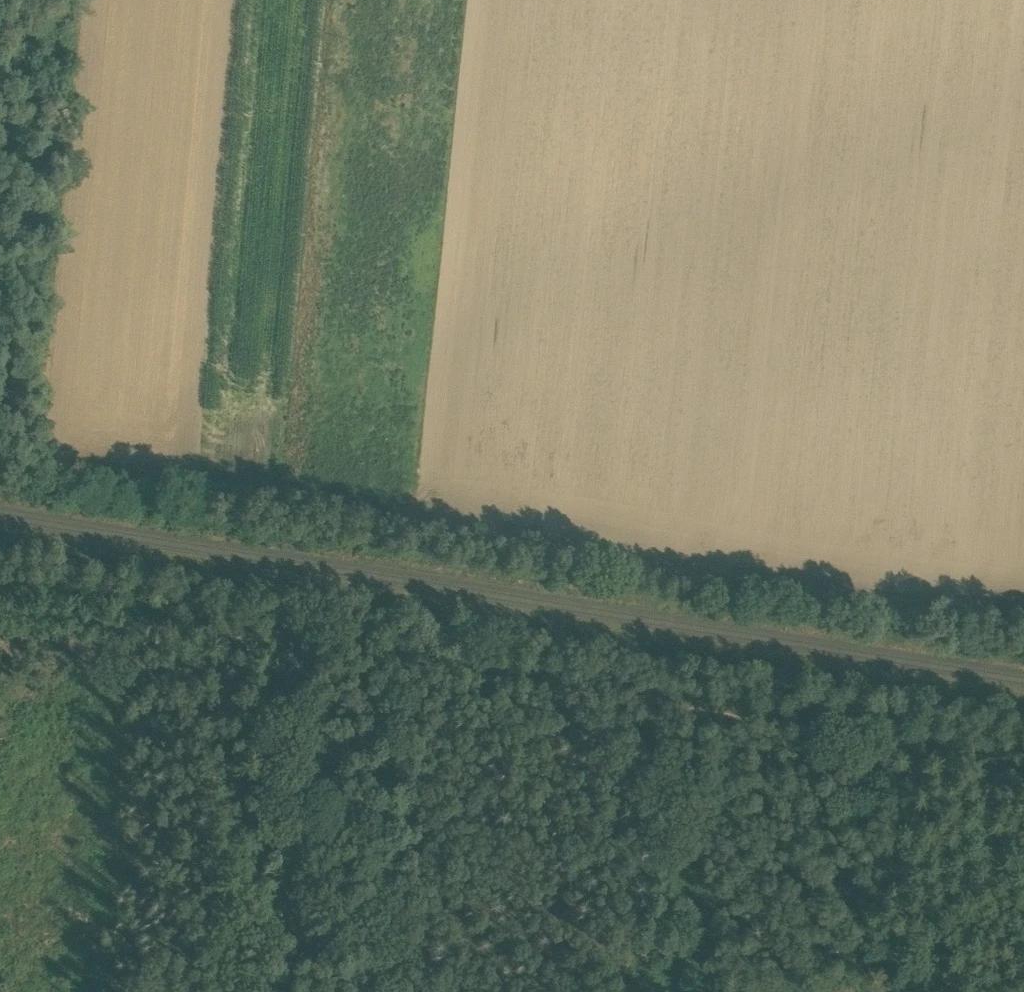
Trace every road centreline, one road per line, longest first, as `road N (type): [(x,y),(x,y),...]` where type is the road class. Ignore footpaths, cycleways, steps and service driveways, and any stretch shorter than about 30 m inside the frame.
road 1 (track): [(0,602),(1023,768)]

